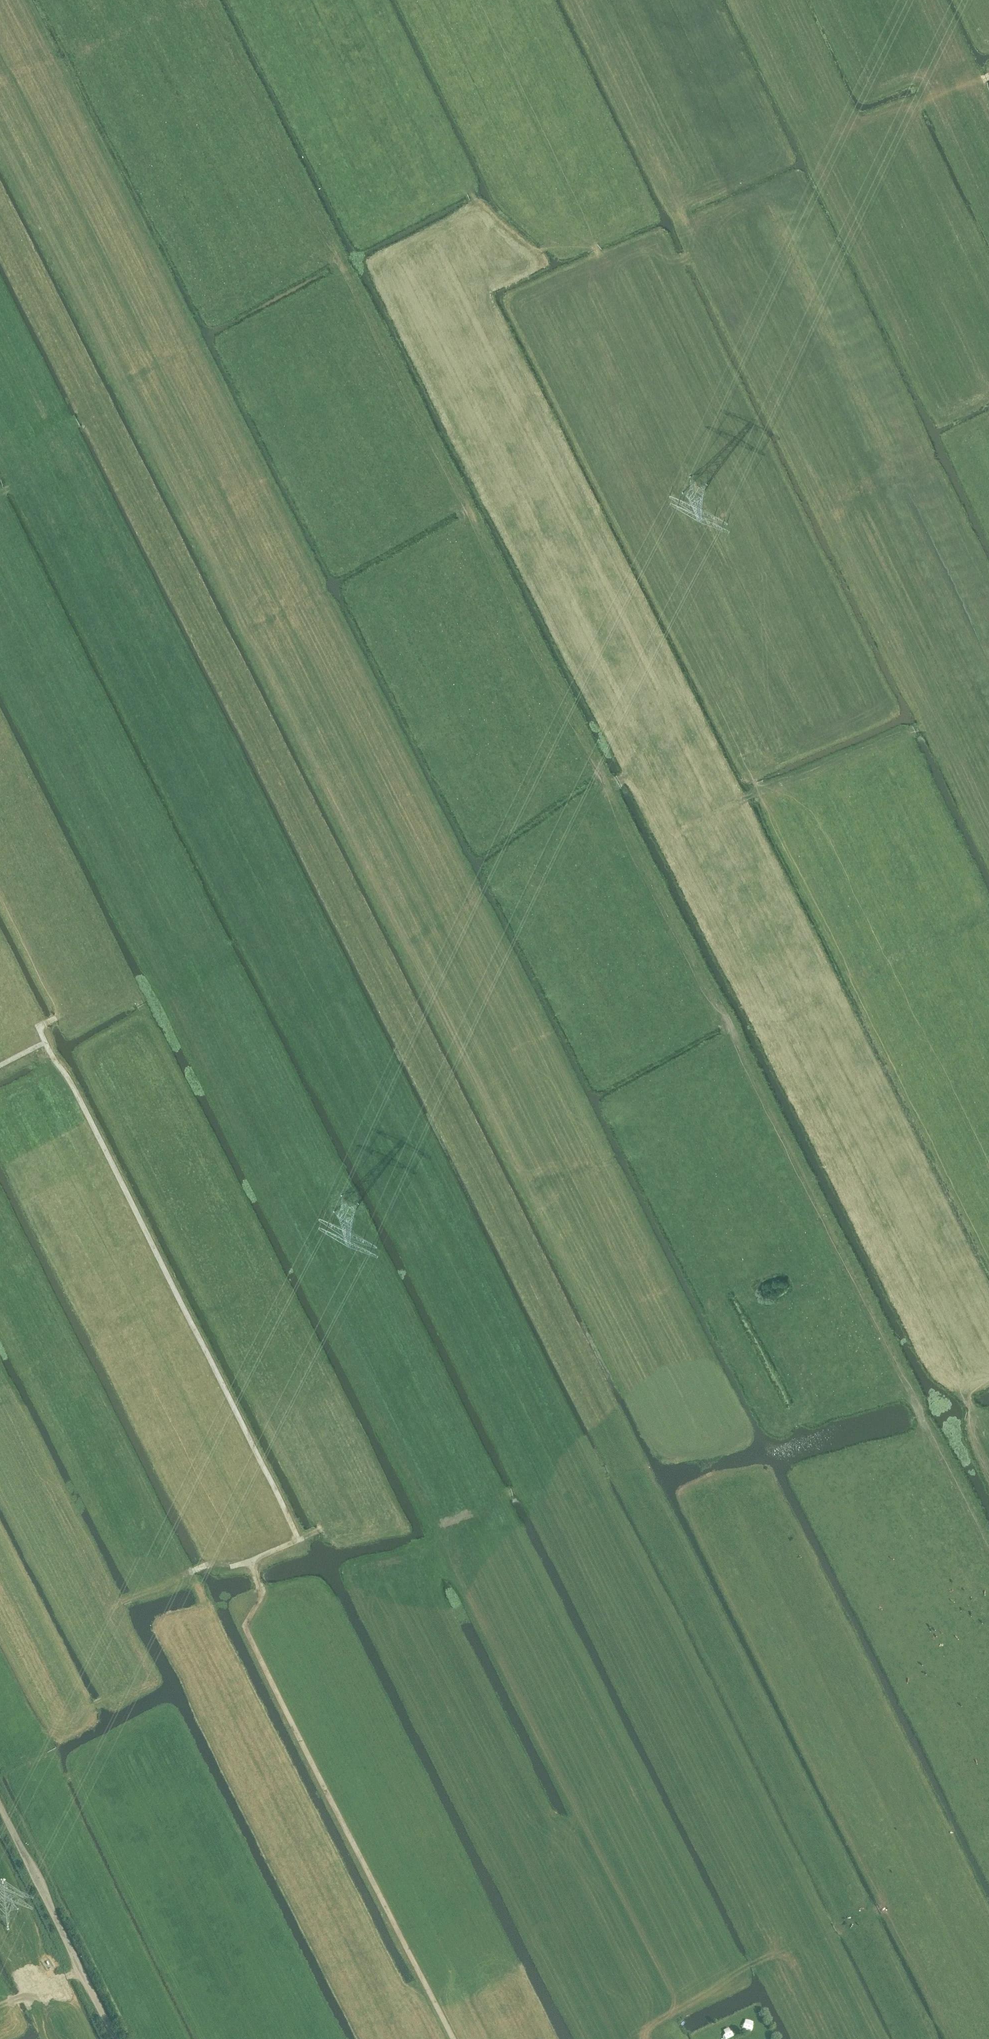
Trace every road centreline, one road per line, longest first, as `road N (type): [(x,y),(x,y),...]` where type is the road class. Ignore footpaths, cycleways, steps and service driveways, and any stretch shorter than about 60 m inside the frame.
road 1 (track): [(234,1566),(296,1541),(296,1532),(38,1027),(54,1018)]
road 2 (track): [(648,2038),(644,2031),(678,2003),(676,1995),(433,1528)]
road 3 (track): [(453,2038),(243,1627),(262,1594),(251,1561)]
road 4 (unclassified): [(116,2038),(0,1807)]

